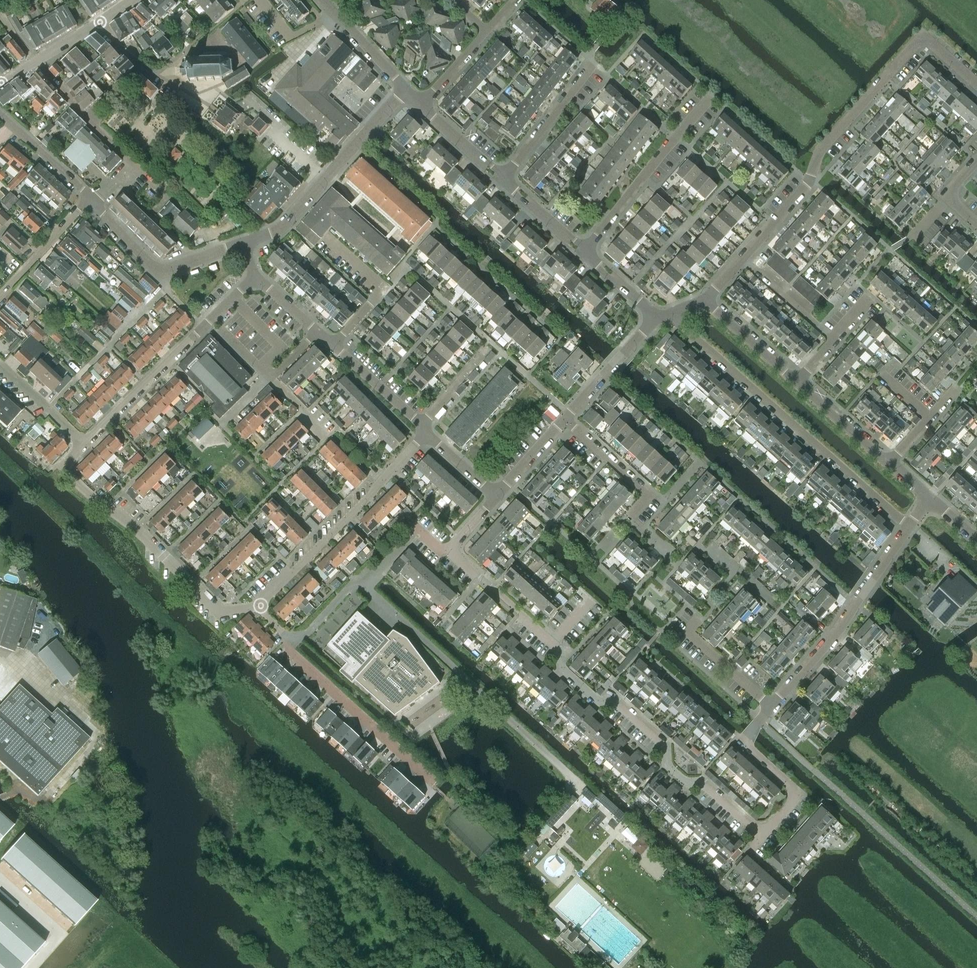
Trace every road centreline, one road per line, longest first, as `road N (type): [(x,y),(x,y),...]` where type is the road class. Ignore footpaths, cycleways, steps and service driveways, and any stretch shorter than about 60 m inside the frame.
road 1 (unclassified): [(581,785),(364,585),(352,586),(304,635),(285,635)]
road 2 (residential): [(741,258),(809,186),(822,147),(922,37),(976,85)]
road 3 (residential): [(907,528),(669,315)]
road 4 (residential): [(762,837),(705,784),(670,769),(666,747),(619,704),(594,699),(560,669),(551,643)]
road 5 (residential): [(84,444),(62,467),(213,605),(261,606)]
road 6 (residential): [(261,606),(424,430)]
road 7 (residential): [(772,709),(907,528)]
road 8 (residential): [(244,243),(279,230),(402,88)]
road 9 (residential): [(285,635),(289,651),(435,785)]
road 10 (residential): [(584,254),(712,95)]
road 11 (residential): [(91,200),(159,271),(244,243)]
road 12 (residential): [(212,318),(84,444)]
road 13 (residential): [(762,837),(794,794),(742,742),(772,709)]
road 14 (residential): [(335,346),(385,289),(329,241)]
road 15 (residential): [(499,178),(593,62)]
road 16 (residential): [(630,518),(650,496),(565,419)]
road 17 (residential): [(551,643),(449,550)]
road 18 (residential): [(565,419),(655,318)]
road 19 (residential): [(772,709),(688,634),(703,619)]
road 20 (residential): [(0,292),(91,200)]
road 21 (residential): [(0,115),(91,200)]
road 22 (residential): [(834,340),(741,258)]
road 23 (residential): [(797,382),(706,299)]
road 24 (residential): [(424,430),(335,346)]
road 25 (residential): [(890,461),(797,382)]
road 26 (residential): [(91,200),(136,166),(90,121)]

